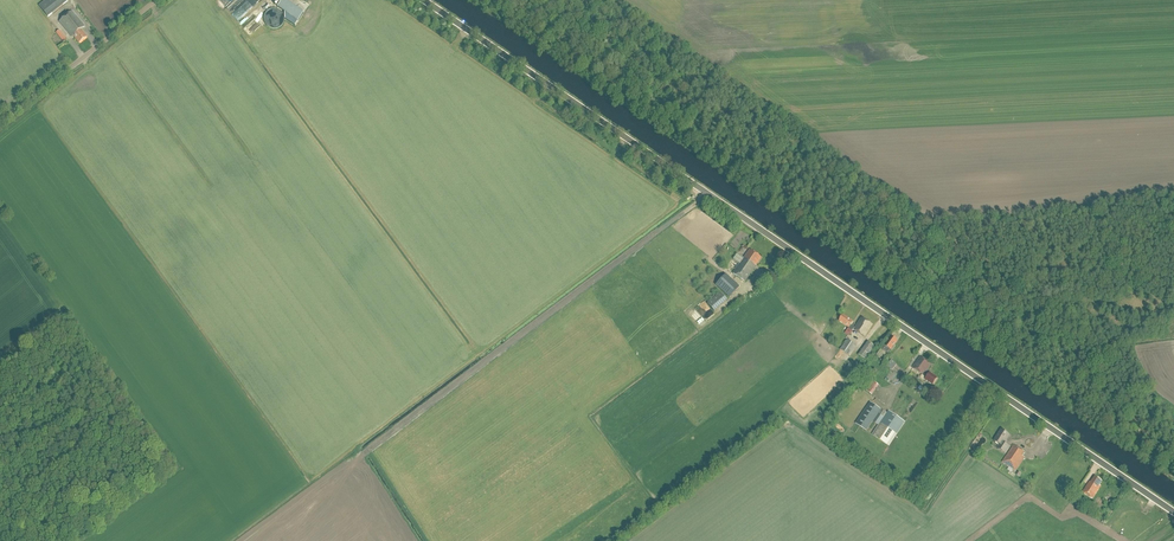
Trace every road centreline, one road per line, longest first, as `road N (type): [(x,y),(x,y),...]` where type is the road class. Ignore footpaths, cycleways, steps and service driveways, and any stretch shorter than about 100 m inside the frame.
road 1 (tertiary): [(1173,512),(423,0)]
road 2 (tertiary): [(0,124),(156,0)]

